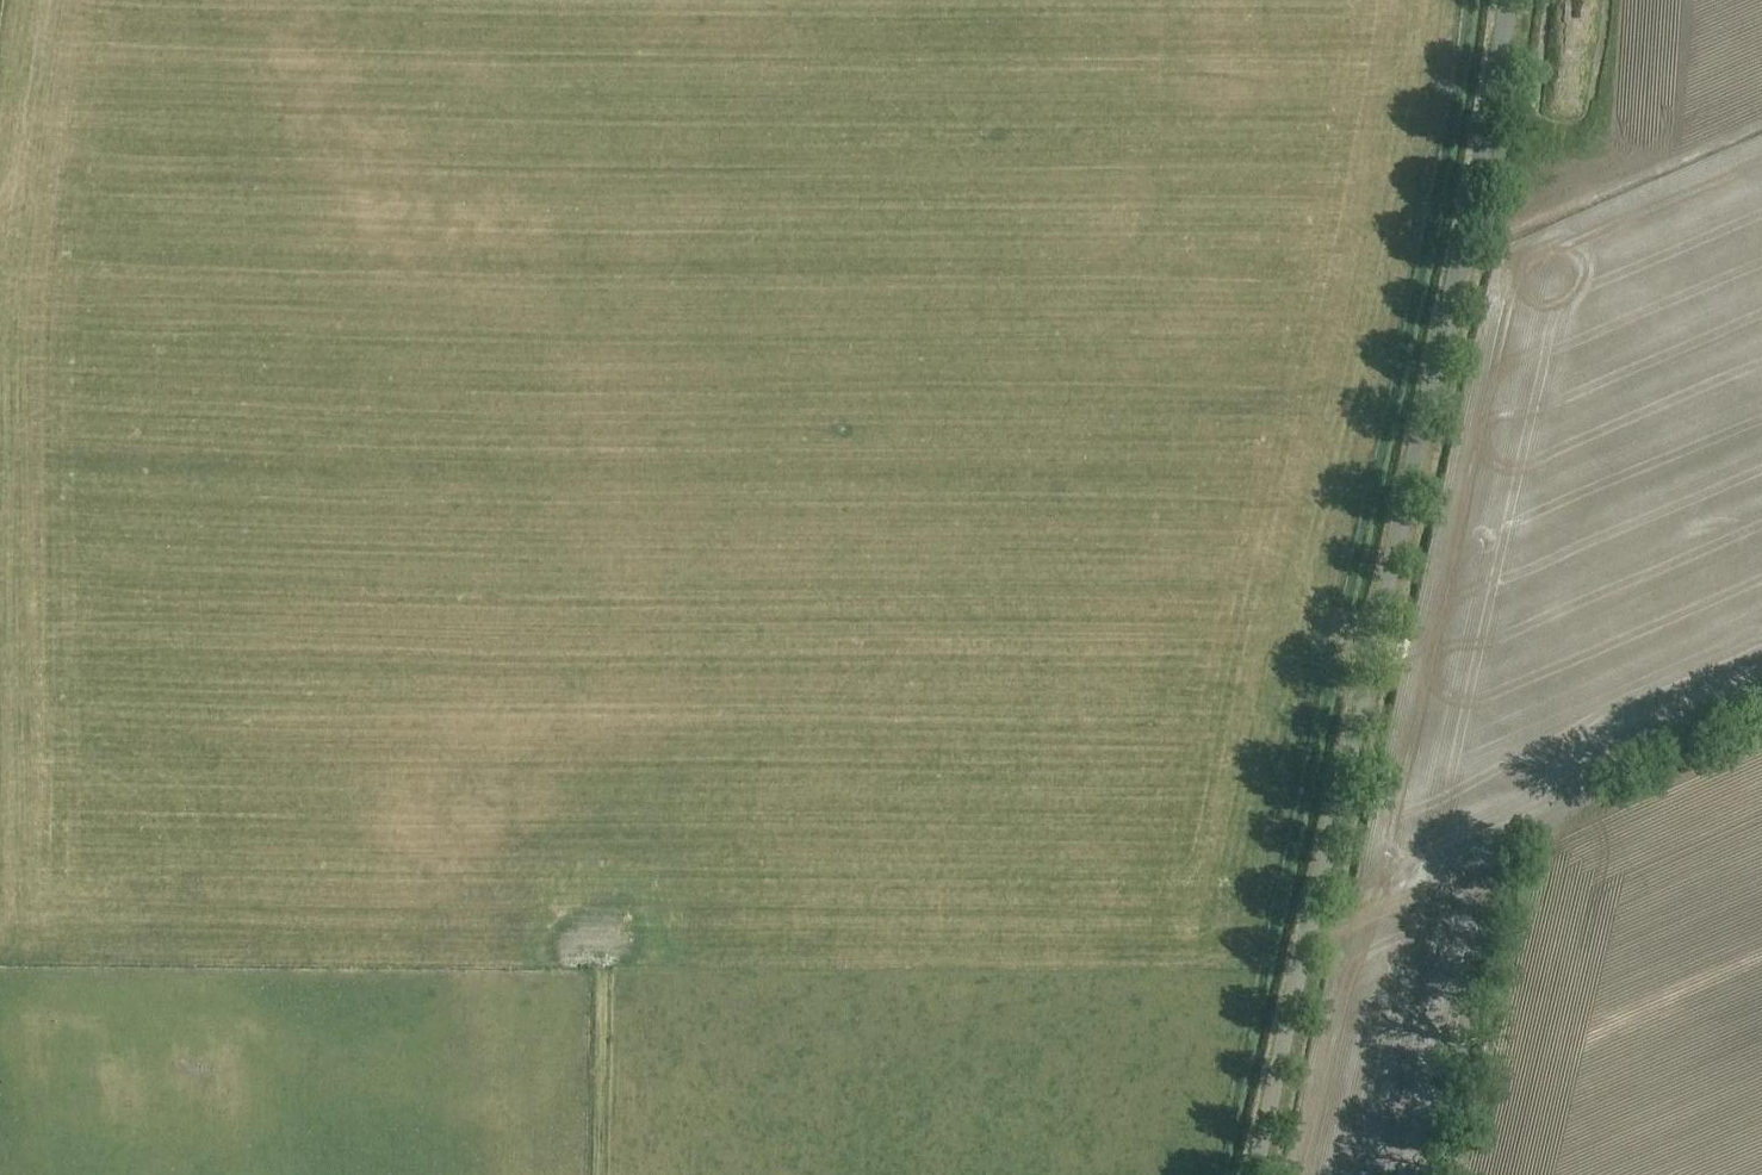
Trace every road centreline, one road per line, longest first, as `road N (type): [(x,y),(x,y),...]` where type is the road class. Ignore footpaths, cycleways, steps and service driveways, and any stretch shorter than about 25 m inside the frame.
road 1 (unclassified): [(1254,1174),(1511,0)]

